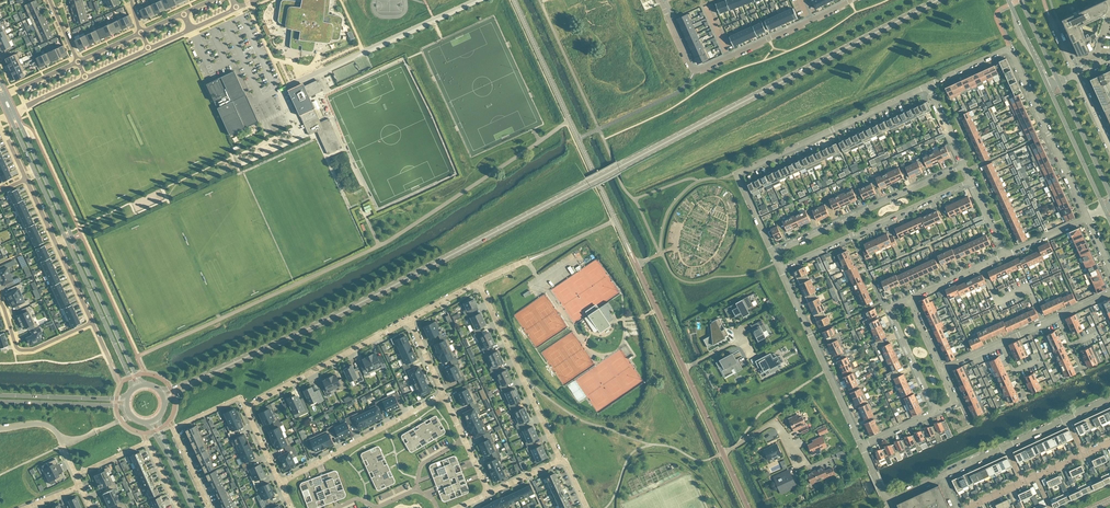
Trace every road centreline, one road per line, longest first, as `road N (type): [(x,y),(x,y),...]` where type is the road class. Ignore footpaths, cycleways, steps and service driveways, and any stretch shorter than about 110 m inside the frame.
road 1 (secondary): [(211,373),(342,313),(913,13)]
road 2 (residential): [(773,254),(736,173),(927,86)]
road 3 (residential): [(660,0),(694,73),(852,0)]
road 4 (residential): [(57,245),(92,322),(20,350),(0,301)]
road 5 (residential): [(779,268),(971,180)]
road 6 (residential): [(773,254),(964,166)]
road 7 (residential): [(560,460),(478,283)]
road 8 (residential): [(861,445),(779,268)]
road 9 (residential): [(1087,218),(1009,48)]
road 10 (residential): [(410,320),(245,407)]
road 11 (residential): [(444,396),(279,483)]
road 12 (residential): [(210,507),(173,428),(240,397),(245,407)]
road 13 (unclassified): [(144,385),(73,238)]
road 14 (unclassified): [(67,241),(133,390)]
road 15 (residential): [(75,475),(147,442),(179,507)]
road 16 (unclassified): [(11,113),(67,241)]
road 17 (unclassified): [(73,238),(11,113)]
road 18 (secondary): [(1049,88),(1105,210)]
road 19 (residential): [(936,411),(890,308),(909,300)]
road 20 (secondary): [(129,396),(0,395)]
road 21 (secondary): [(0,402),(128,408)]
road 22 (secondary): [(1109,194),(1059,83)]

